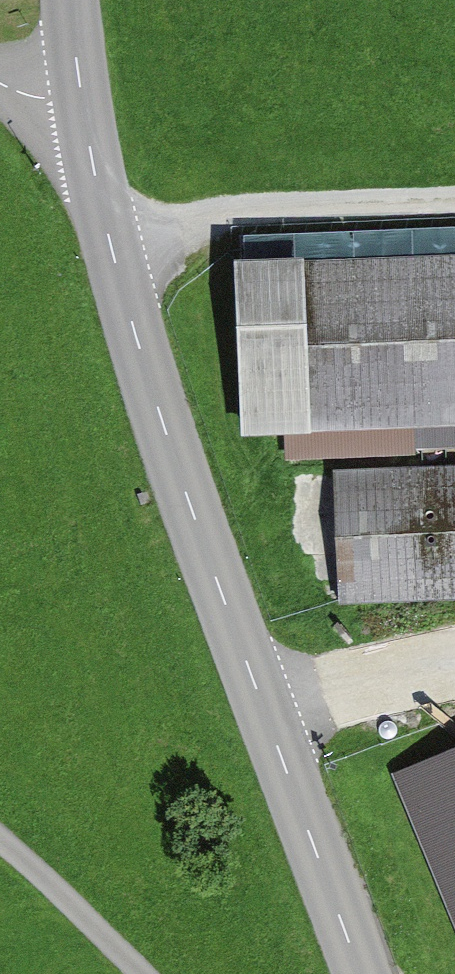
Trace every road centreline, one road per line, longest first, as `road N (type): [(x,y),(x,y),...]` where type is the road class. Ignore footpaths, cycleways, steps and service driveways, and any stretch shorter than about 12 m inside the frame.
road 1 (tertiary): [(362,973),(187,499),(112,252),(82,97)]
road 2 (track): [(454,210),(235,220),(112,252)]
road 3 (track): [(454,668),(264,703)]

